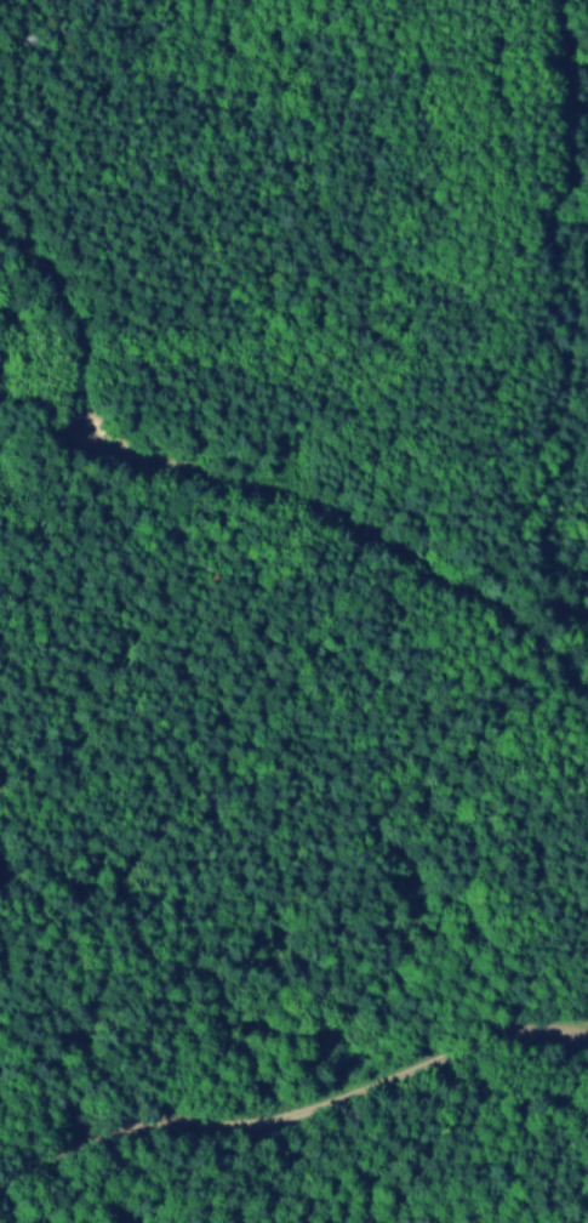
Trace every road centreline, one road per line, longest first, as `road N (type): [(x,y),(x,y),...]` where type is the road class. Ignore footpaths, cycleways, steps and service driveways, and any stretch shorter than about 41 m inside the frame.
road 1 (track): [(0,218),(80,322),(89,349),(89,433),(105,453),(313,505),(469,593),(587,687)]
road 2 (track): [(587,1037),(531,1029),(281,1120),(122,1133),(0,1189)]

